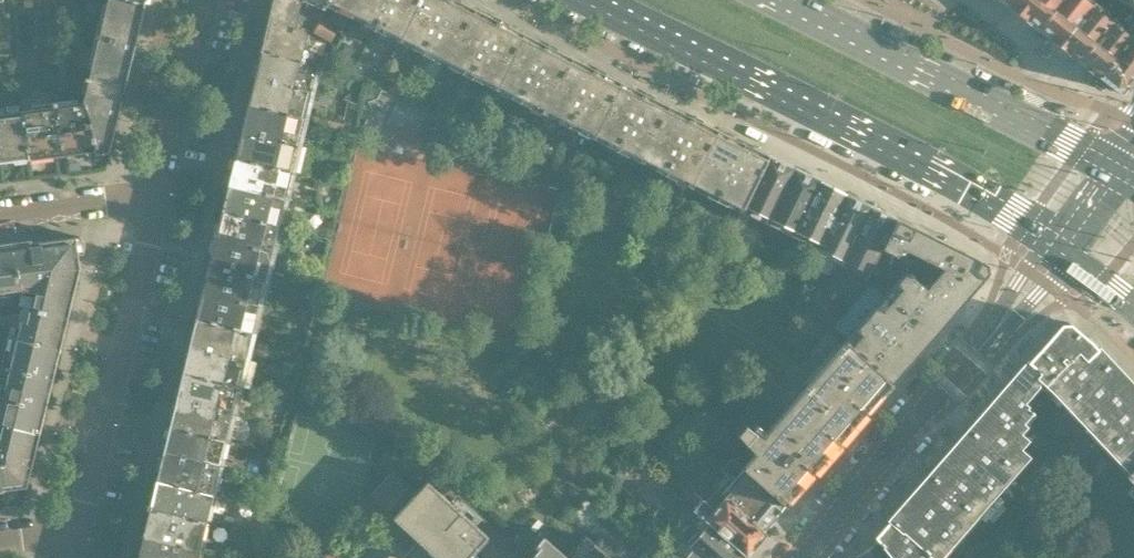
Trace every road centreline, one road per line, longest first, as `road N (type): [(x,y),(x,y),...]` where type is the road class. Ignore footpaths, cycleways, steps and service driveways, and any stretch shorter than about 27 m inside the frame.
road 1 (secondary): [(570,0),(1042,240)]
road 2 (secondary): [(1117,169),(775,0)]
road 3 (residential): [(81,528),(159,194)]
road 4 (tertiary): [(808,557),(975,353)]
road 5 (residential): [(159,194),(201,0)]
road 6 (residential): [(0,214),(159,194)]
road 7 (tertiary): [(975,353),(1022,318),(1067,259)]
road 8 (tertiary): [(1042,240),(975,353)]

